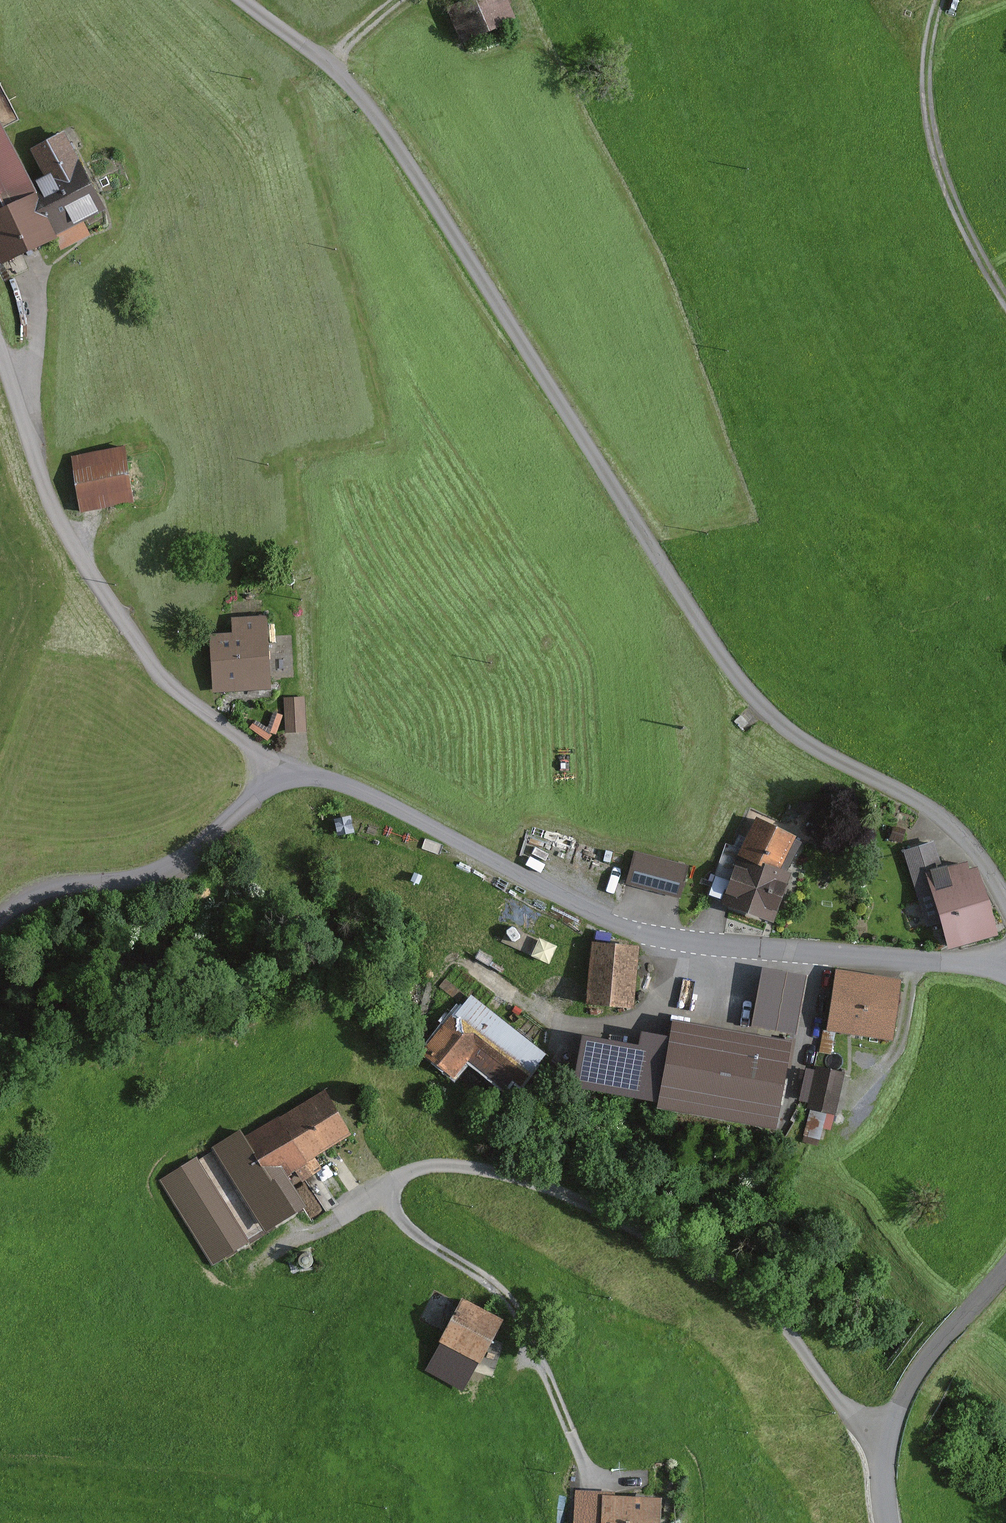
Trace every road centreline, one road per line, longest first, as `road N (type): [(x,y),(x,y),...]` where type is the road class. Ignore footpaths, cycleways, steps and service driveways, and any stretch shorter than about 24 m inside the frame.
road 1 (unclassified): [(1005,899),(953,826),(778,722),(712,637),(367,100),(251,0)]
road 2 (unclassified): [(1005,967),(699,941),(610,924),(356,788),(323,778),(273,776),(187,859),(138,880),(44,889),(0,914)]
road 3 (track): [(892,1427),(840,1406),(792,1328),(668,1245),(562,1195),(473,1166),(408,1165),(383,1191),(393,1222),(493,1283),(530,1319),(595,1480)]
road 4 (track): [(273,776),(253,751),(158,675),(60,534),(0,352)]
road 5 (track): [(1005,303),(940,174),(930,128),(927,51),(939,0)]
road 6 (unclassified): [(890,1522),(884,1478),(892,1427),(1005,1271)]

